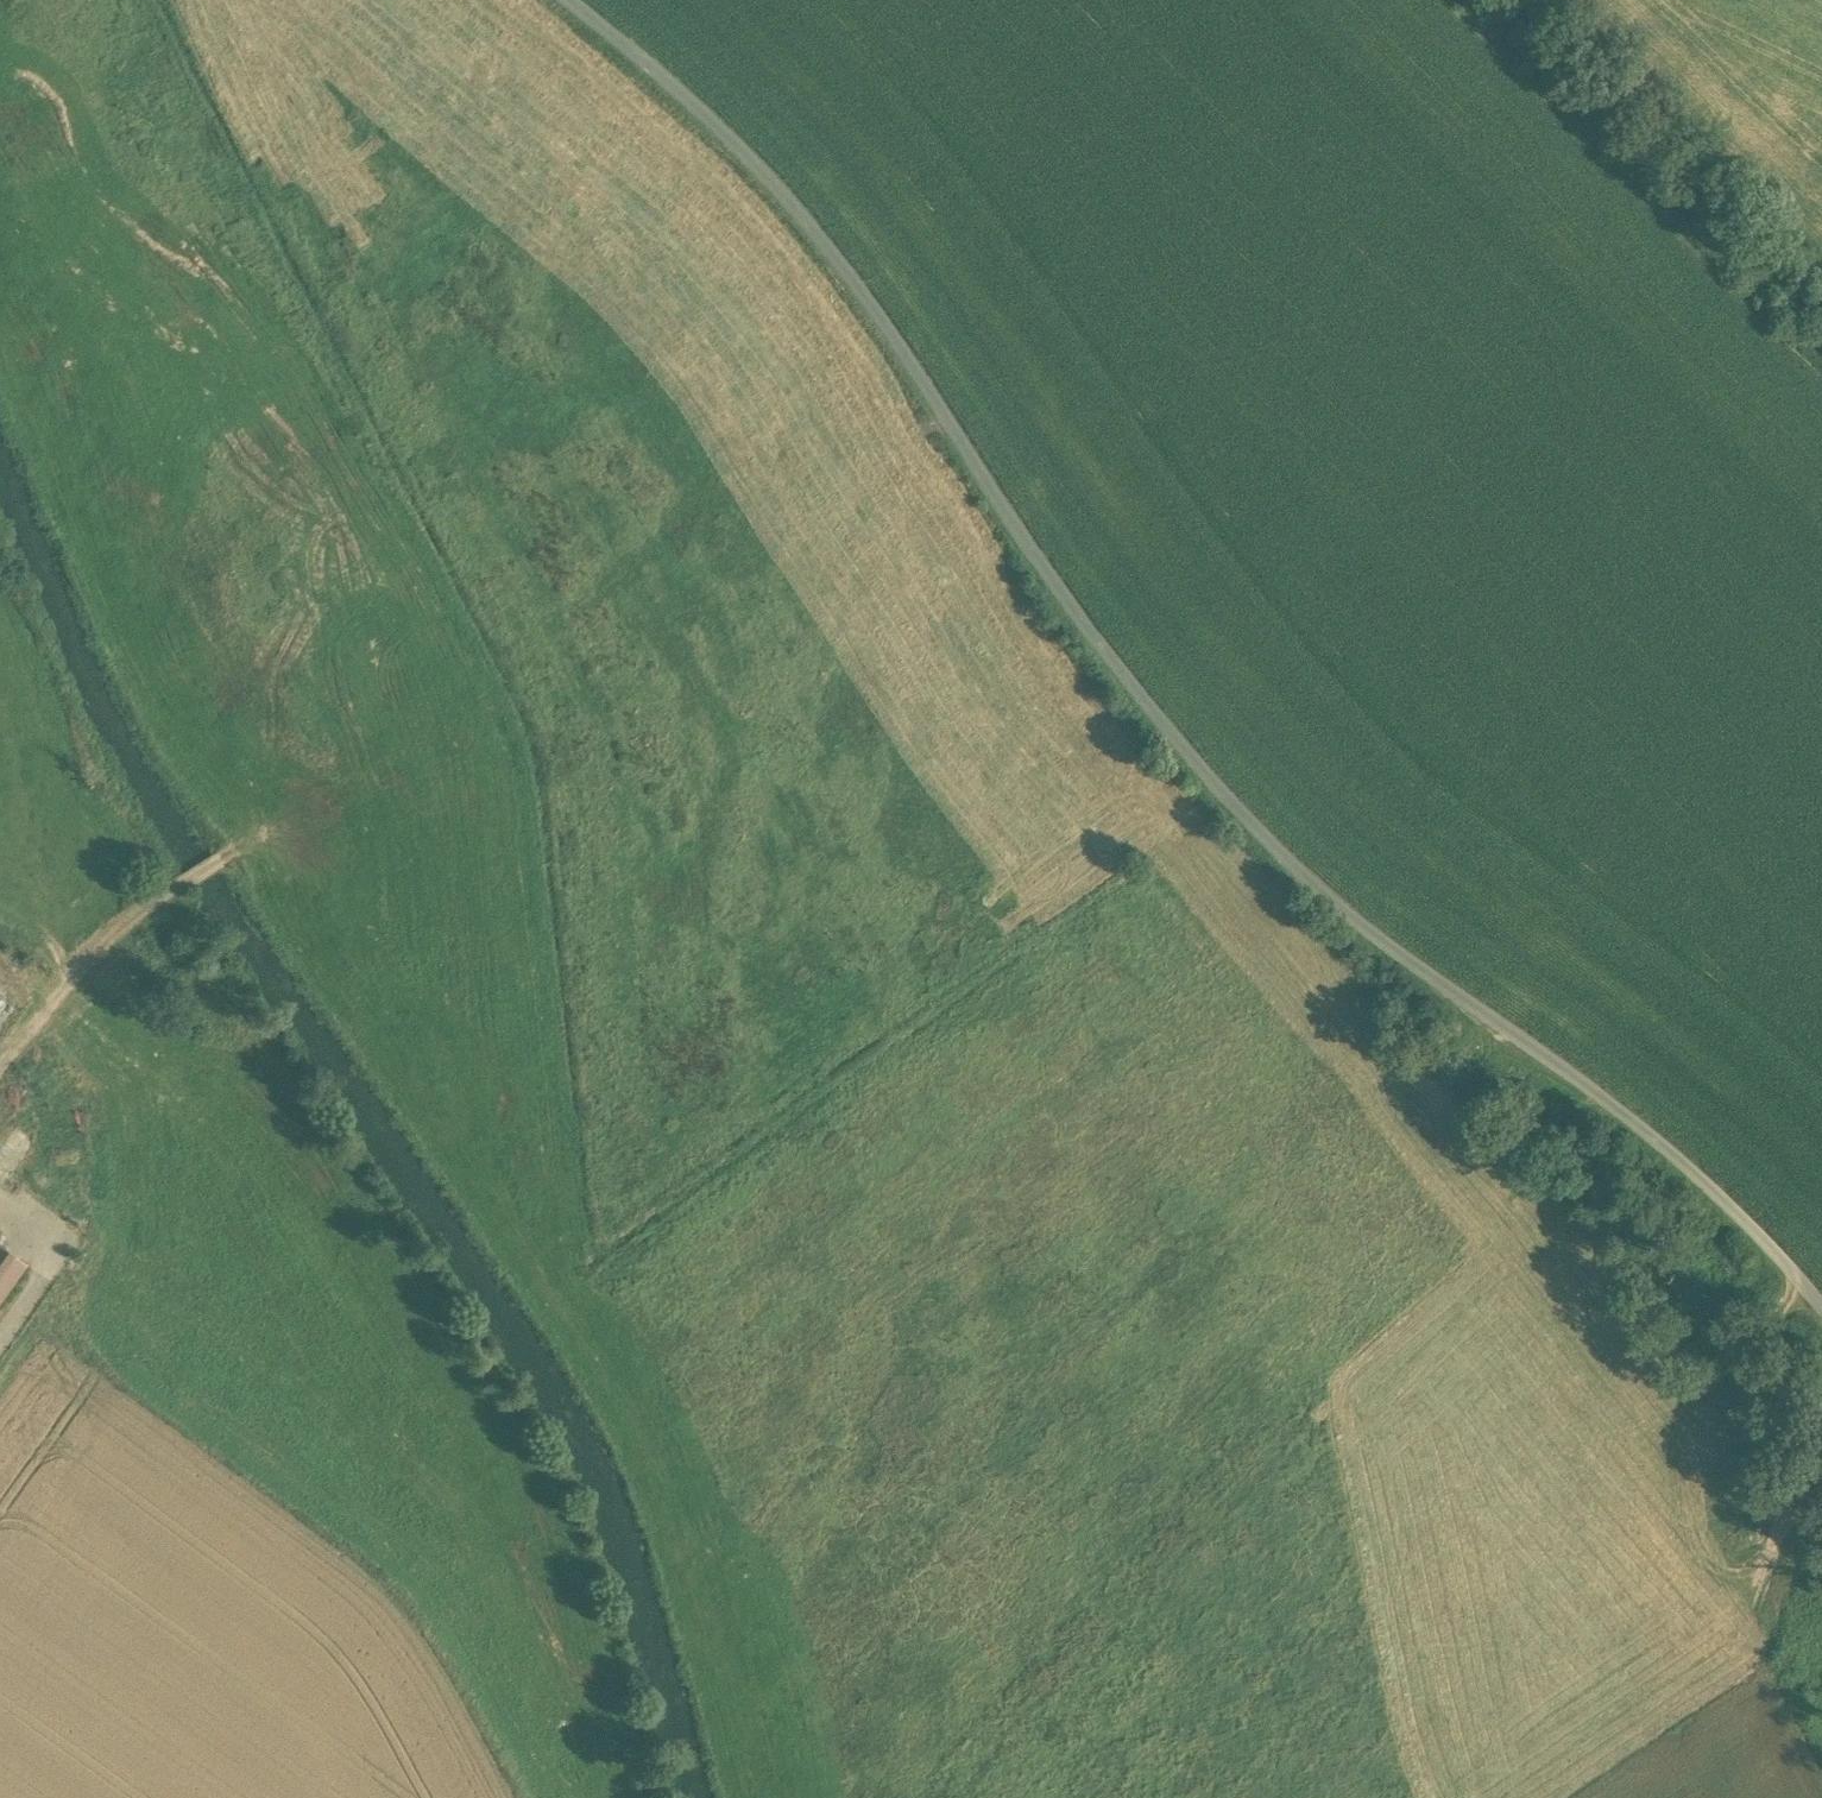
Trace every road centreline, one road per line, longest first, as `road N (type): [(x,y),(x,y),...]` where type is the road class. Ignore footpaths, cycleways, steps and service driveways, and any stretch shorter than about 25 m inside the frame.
road 1 (unclassified): [(568,0),(716,123),(839,261),(900,340),(1062,596),(1157,722),(1276,855),(1405,961),(1612,1104),(1702,1177),(1821,1300)]

